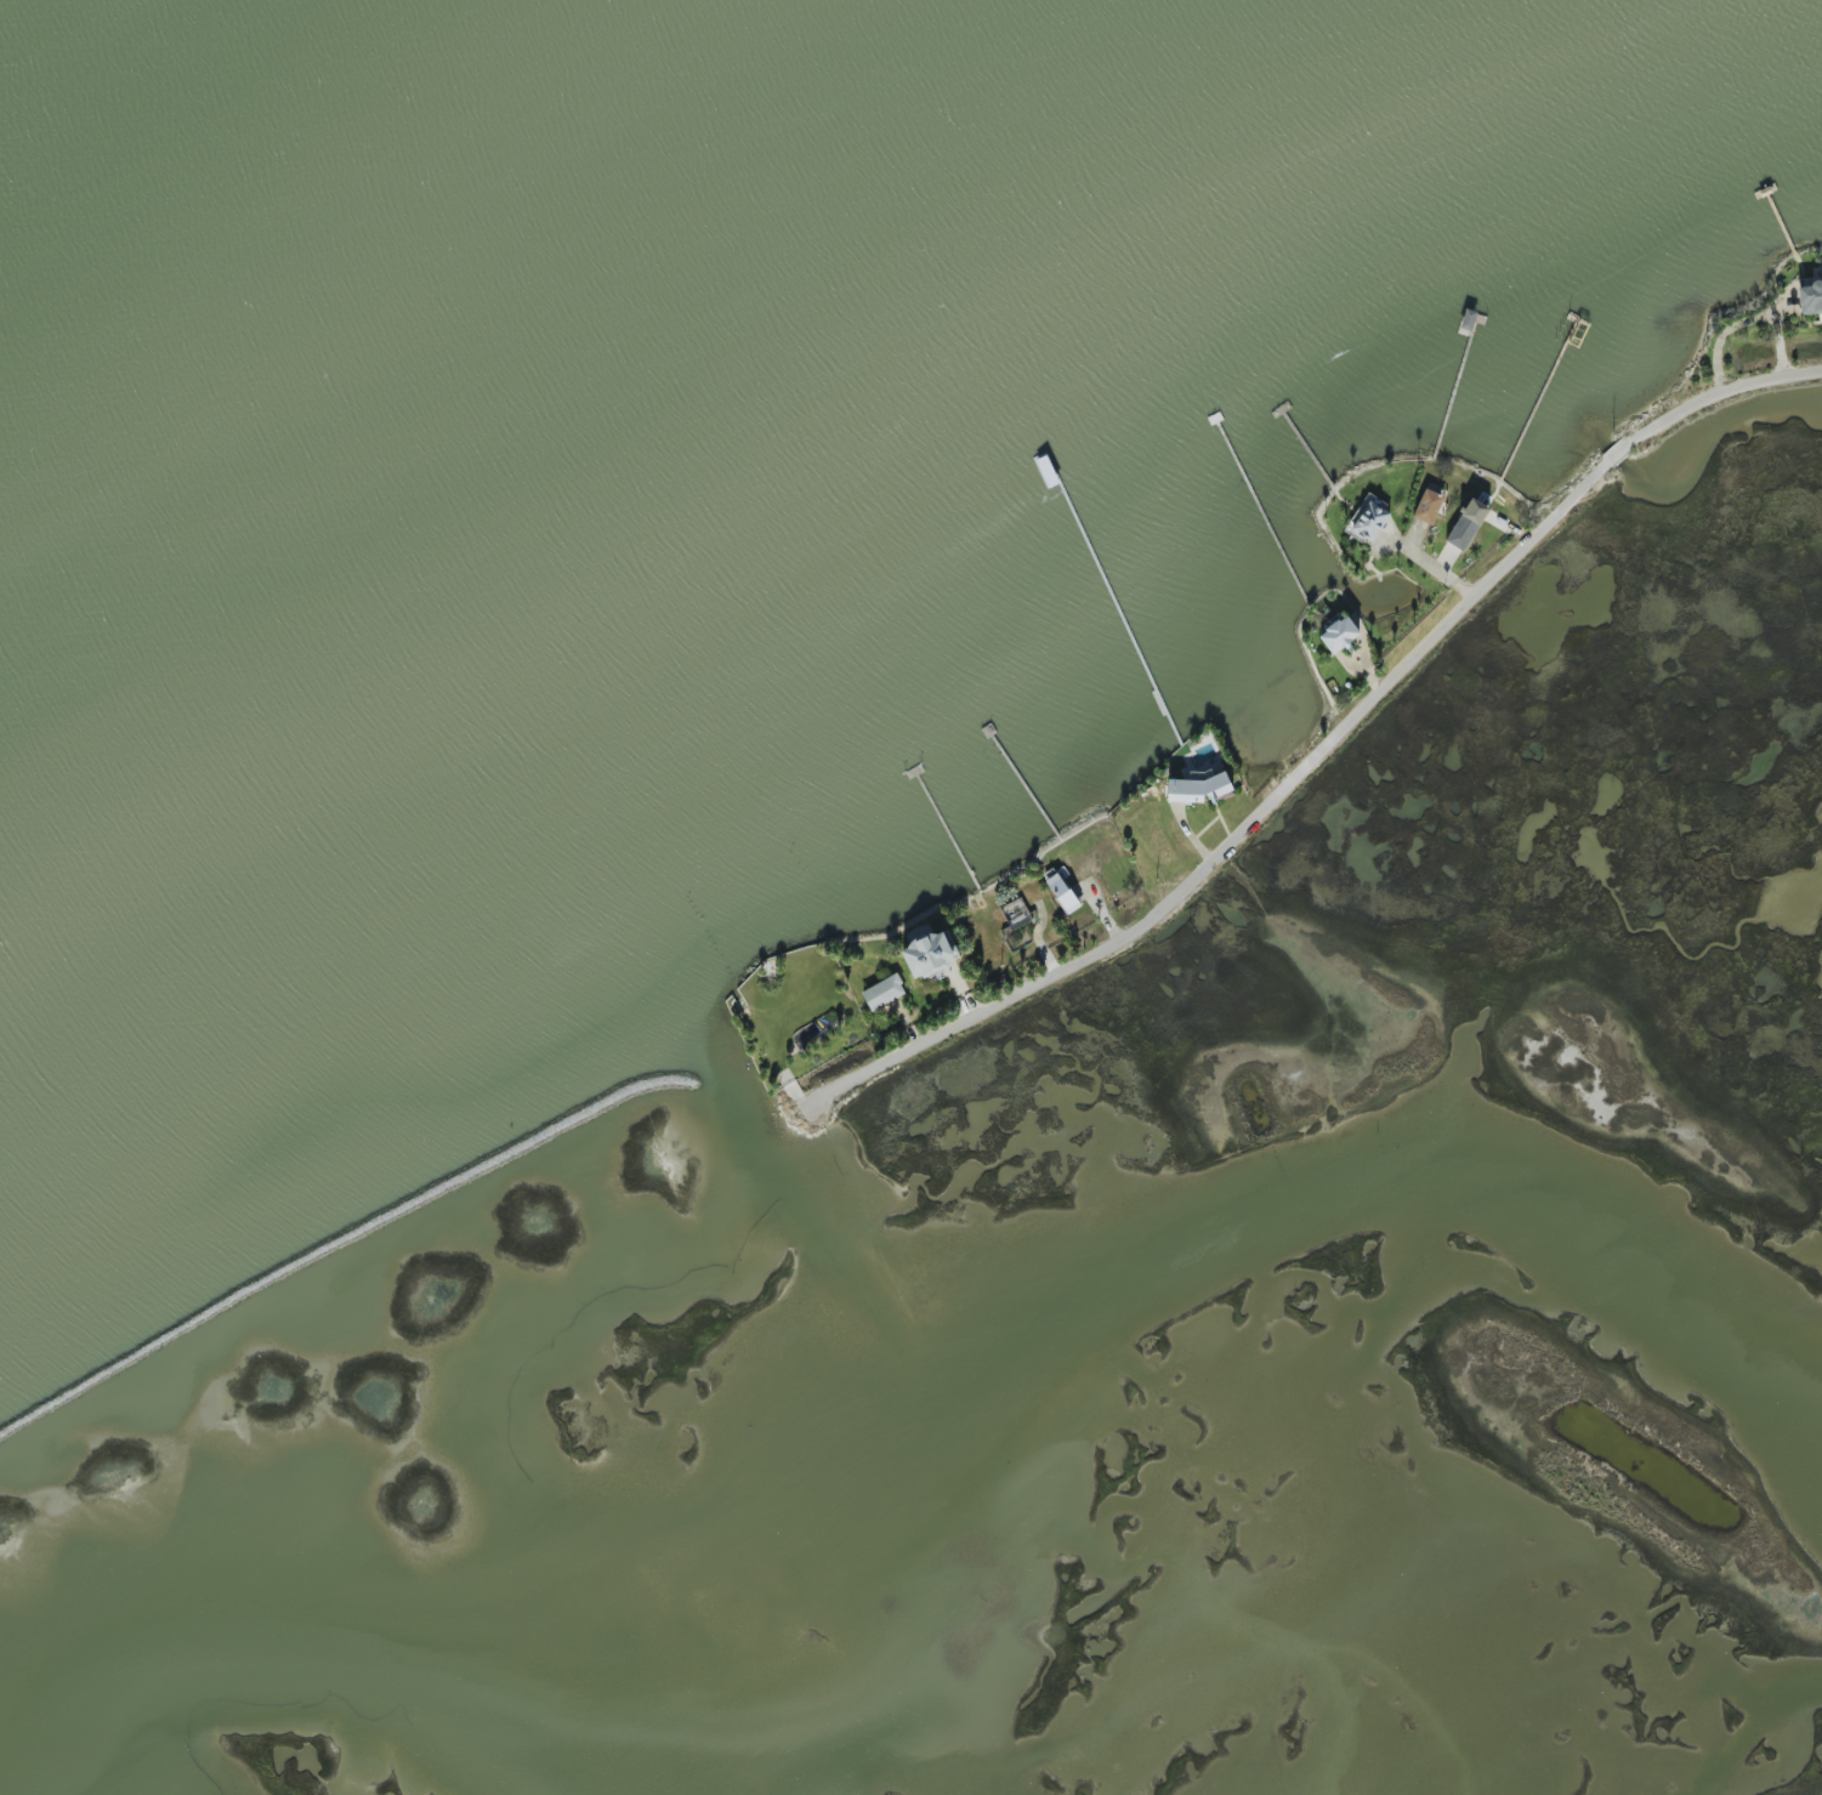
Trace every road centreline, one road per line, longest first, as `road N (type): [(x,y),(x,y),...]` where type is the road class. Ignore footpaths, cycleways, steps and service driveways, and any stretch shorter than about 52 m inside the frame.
road 1 (residential): [(1610,461),(1175,902),(1129,936),(805,1108)]
road 2 (residential): [(1821,373),(1724,392),(1627,448)]

